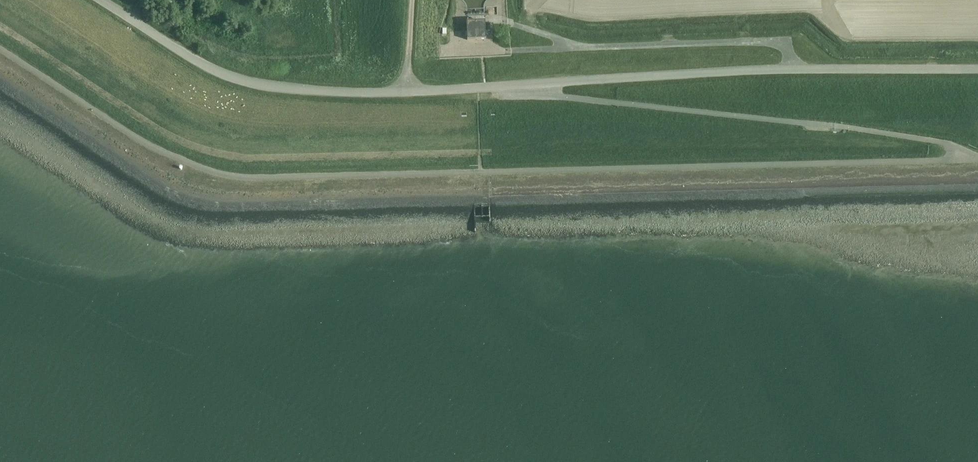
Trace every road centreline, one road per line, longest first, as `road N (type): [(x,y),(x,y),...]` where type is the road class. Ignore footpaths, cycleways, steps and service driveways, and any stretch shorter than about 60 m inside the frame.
road 1 (unclassified): [(977,68),(296,90),(241,78),(101,0)]

